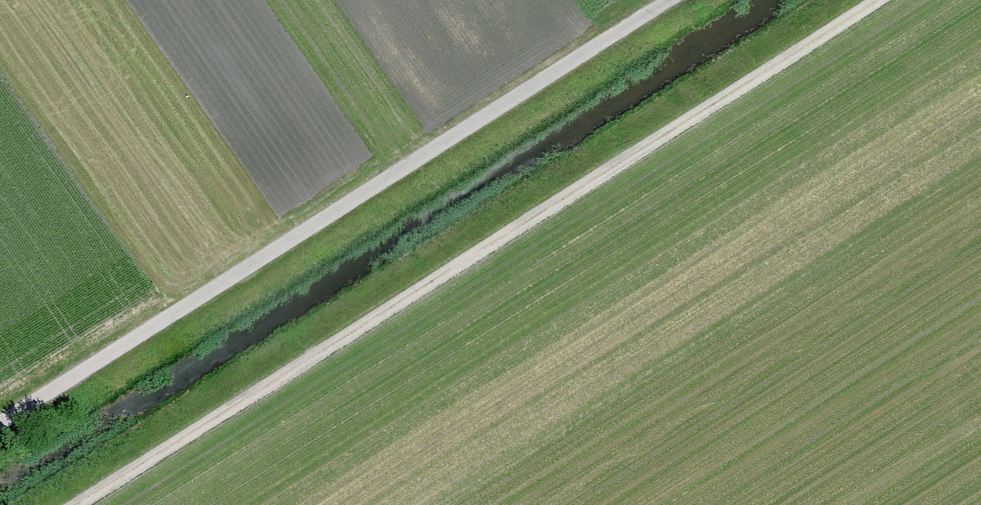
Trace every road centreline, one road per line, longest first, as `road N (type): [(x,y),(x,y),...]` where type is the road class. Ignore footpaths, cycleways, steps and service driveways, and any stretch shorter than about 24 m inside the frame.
road 1 (track): [(65,504),(876,0)]
road 2 (track): [(656,0),(0,423)]

